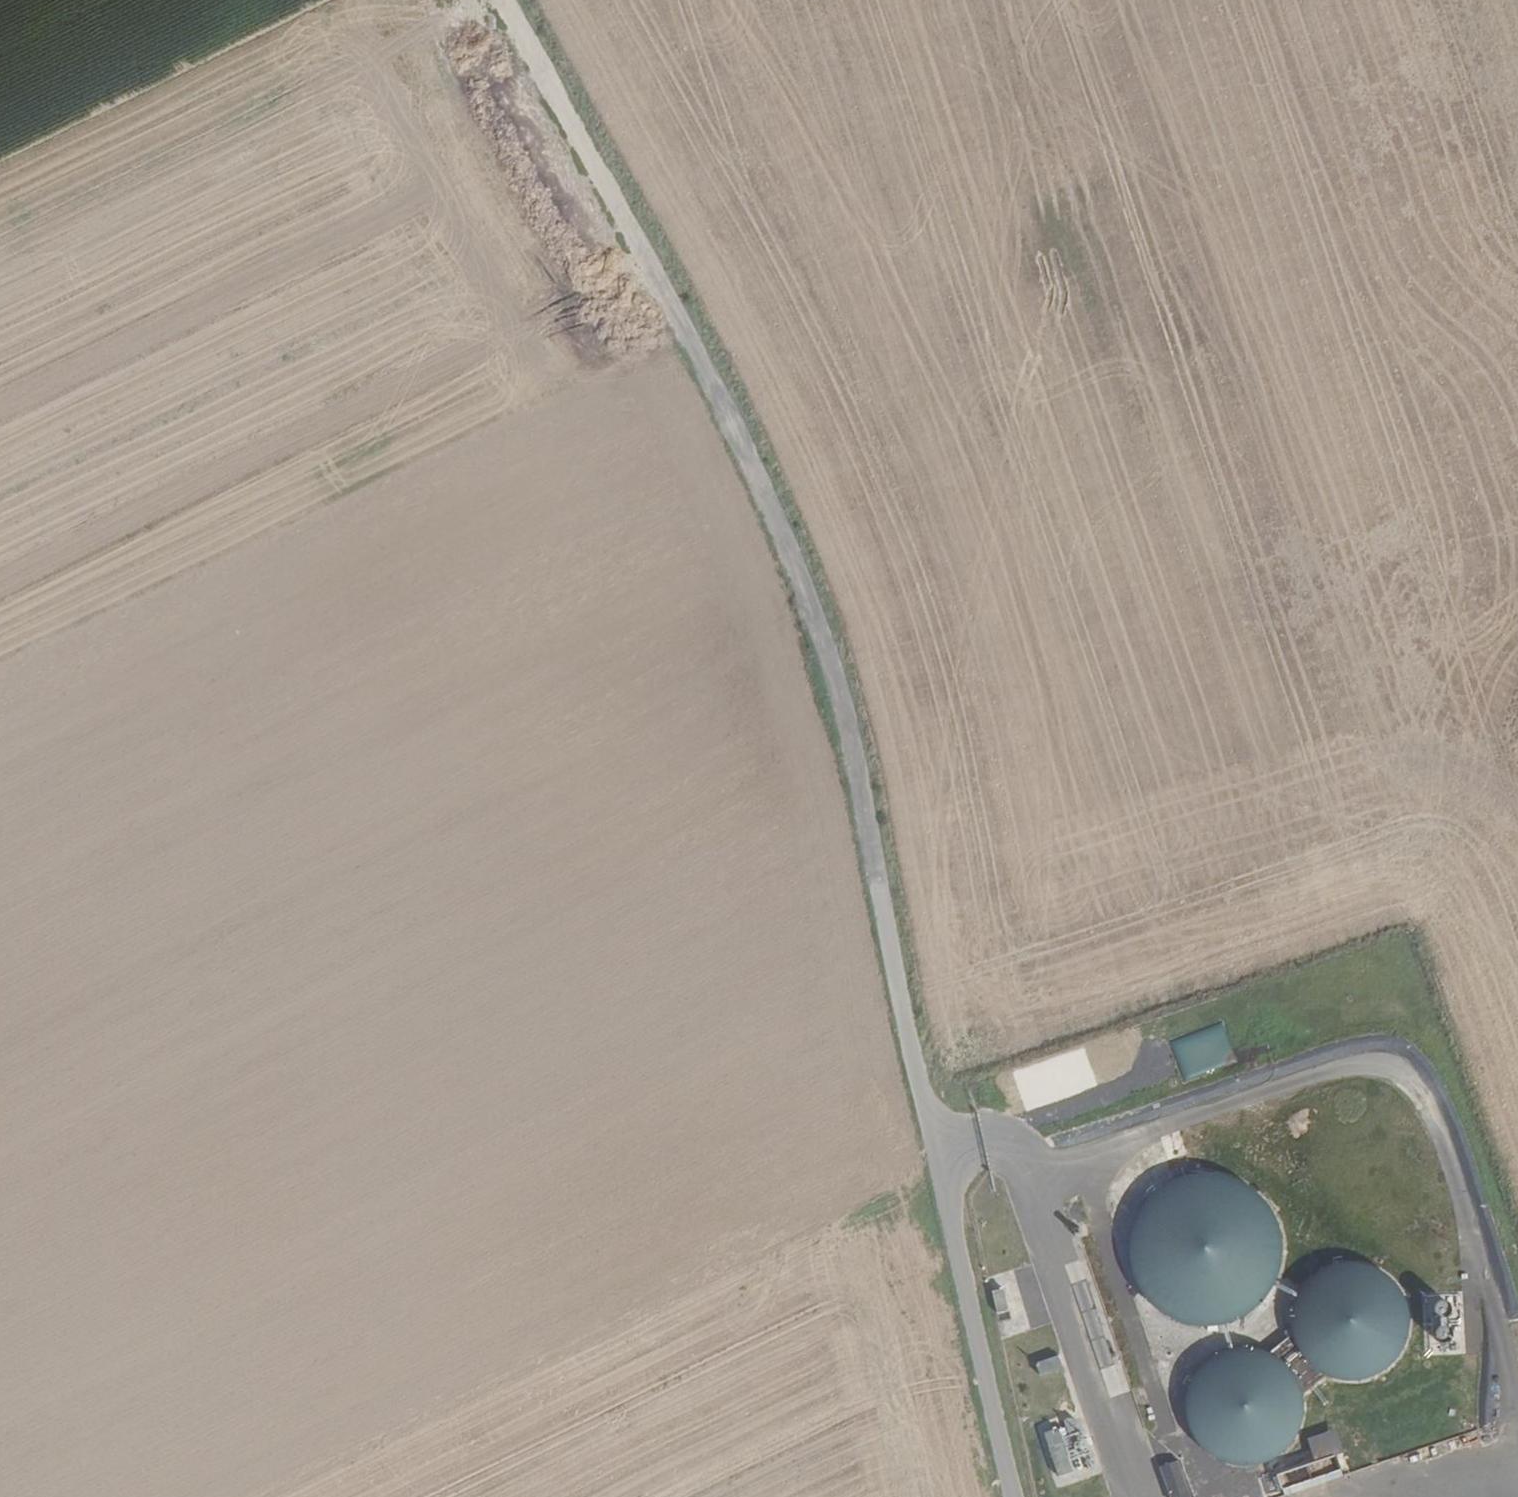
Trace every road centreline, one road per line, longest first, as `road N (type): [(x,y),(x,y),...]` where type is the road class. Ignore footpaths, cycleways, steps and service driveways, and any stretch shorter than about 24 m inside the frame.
road 1 (track): [(1019,1496),(868,792),(809,594),(665,285),(507,0)]

